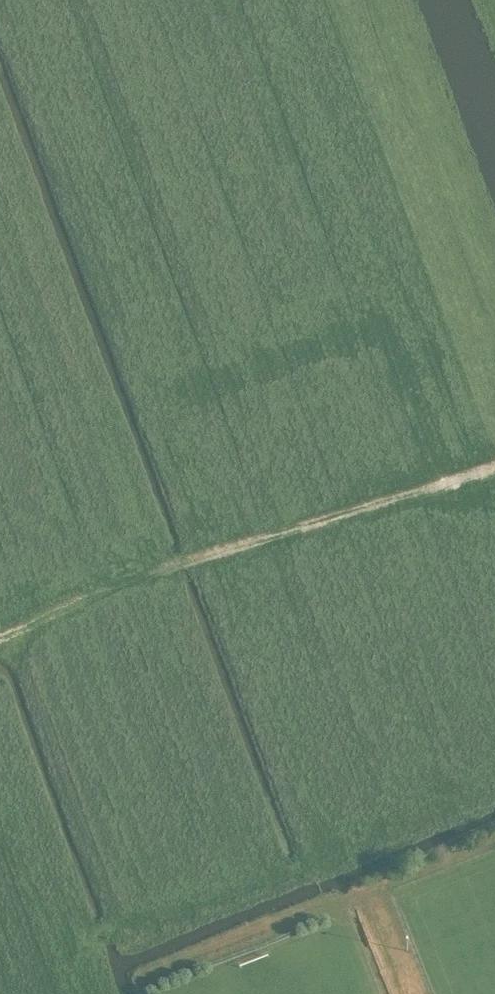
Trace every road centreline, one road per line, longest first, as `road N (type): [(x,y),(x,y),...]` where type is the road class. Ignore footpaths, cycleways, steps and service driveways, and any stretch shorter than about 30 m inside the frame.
road 1 (track): [(494,463),(136,575),(0,633)]

